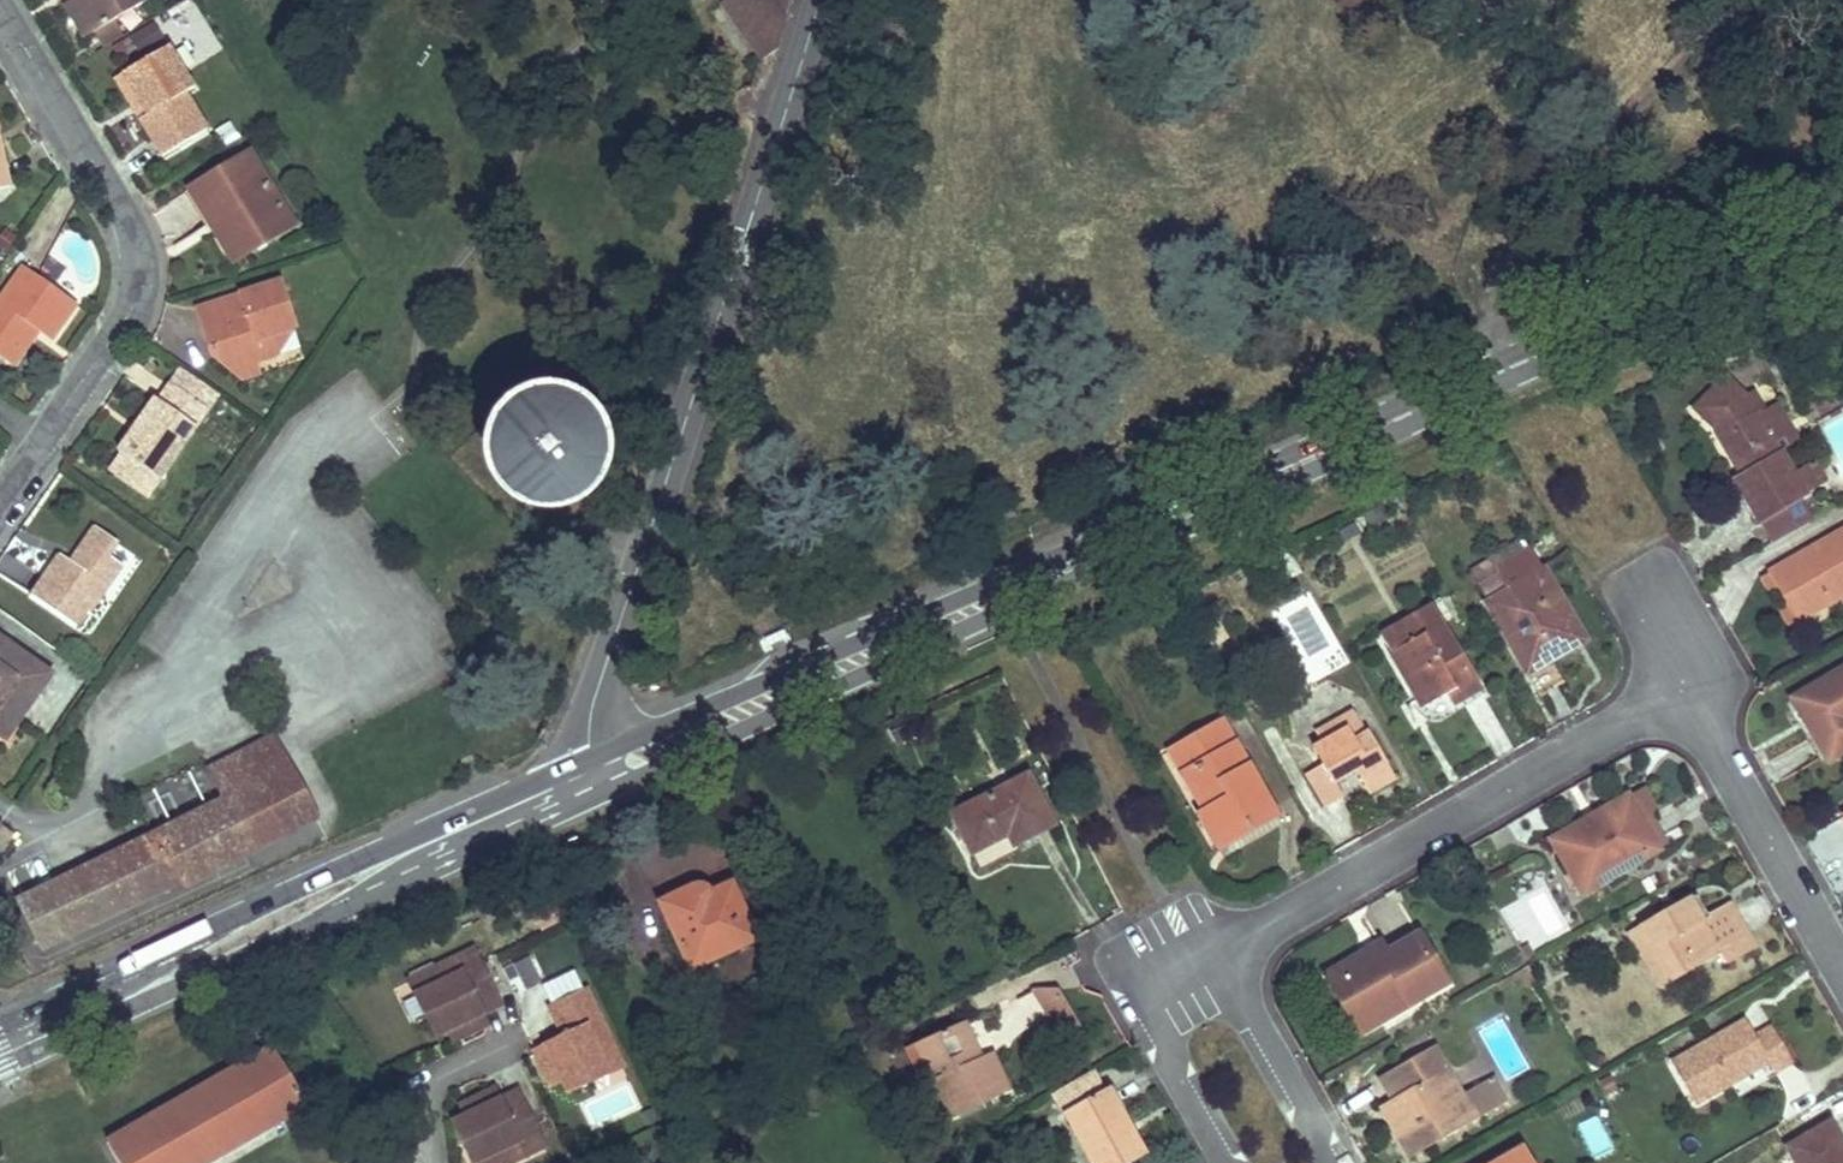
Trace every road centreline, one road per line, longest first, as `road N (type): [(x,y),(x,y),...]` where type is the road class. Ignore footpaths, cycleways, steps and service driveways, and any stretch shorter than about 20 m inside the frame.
road 1 (primary): [(1842,218),(1004,588),(597,777)]
road 2 (tertiary): [(818,0),(594,690),(588,745),(597,777)]
road 3 (primary): [(597,777),(0,1042)]
road 4 (residential): [(1687,692),(1216,945)]
road 5 (residential): [(42,439),(135,301),(141,268),(118,201),(0,3)]
road 6 (residential): [(1687,692),(1842,966)]
road 7 (residential): [(1216,945),(1134,989),(1231,1162)]
road 8 (residential): [(1335,1162),(1216,945)]
road 9 (residential): [(1649,570),(1687,692)]

